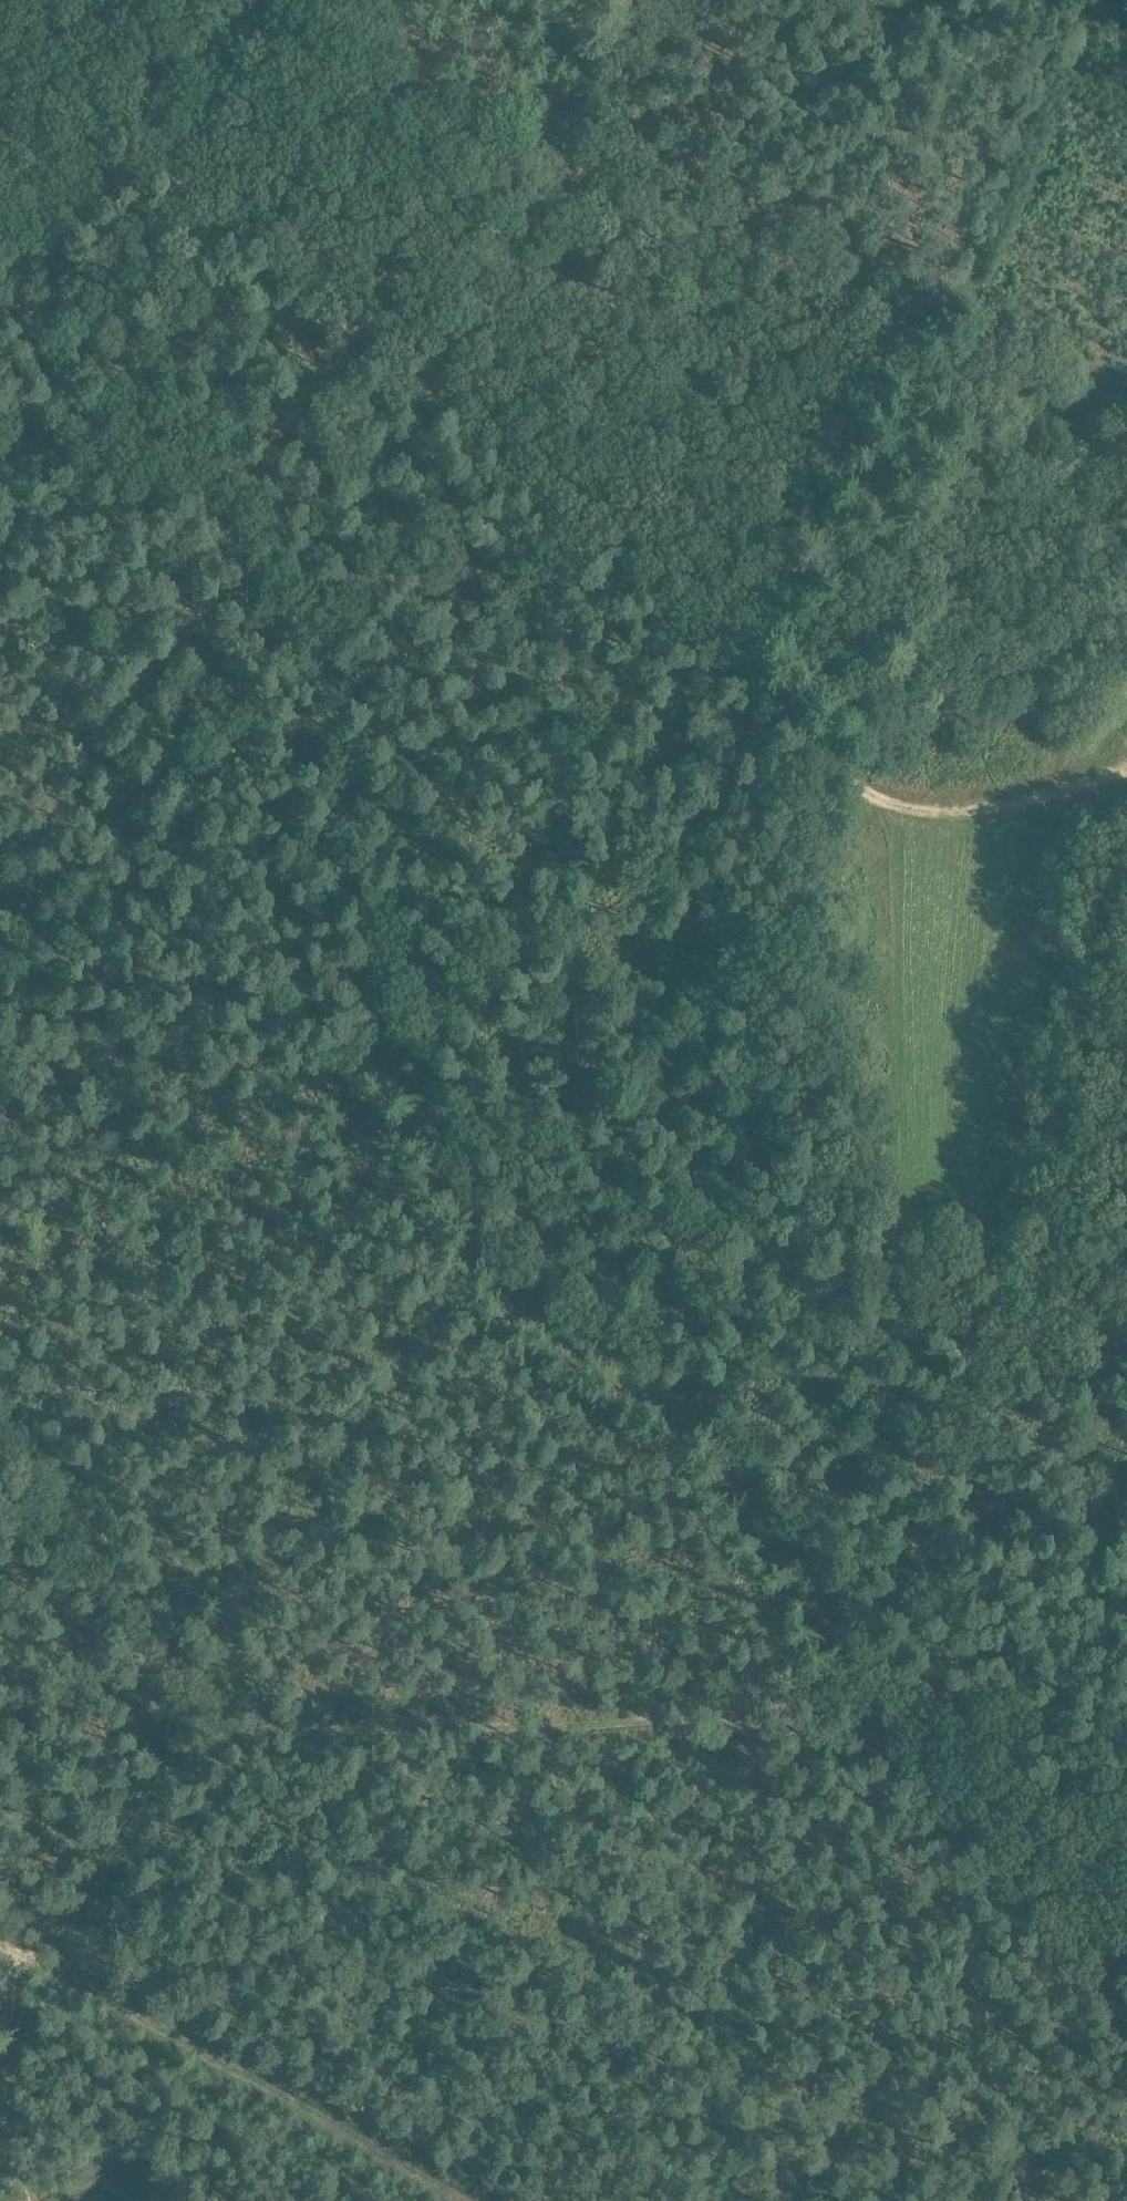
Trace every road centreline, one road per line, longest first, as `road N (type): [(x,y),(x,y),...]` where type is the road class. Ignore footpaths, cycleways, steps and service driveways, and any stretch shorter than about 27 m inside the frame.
road 1 (track): [(0,1521),(178,1725),(839,1712),(1126,2033)]
road 2 (track): [(634,0),(572,105),(550,197),(500,258),(424,394),(74,86)]
road 3 (track): [(0,1945),(465,2200)]
road 4 (track): [(127,0),(0,190)]

